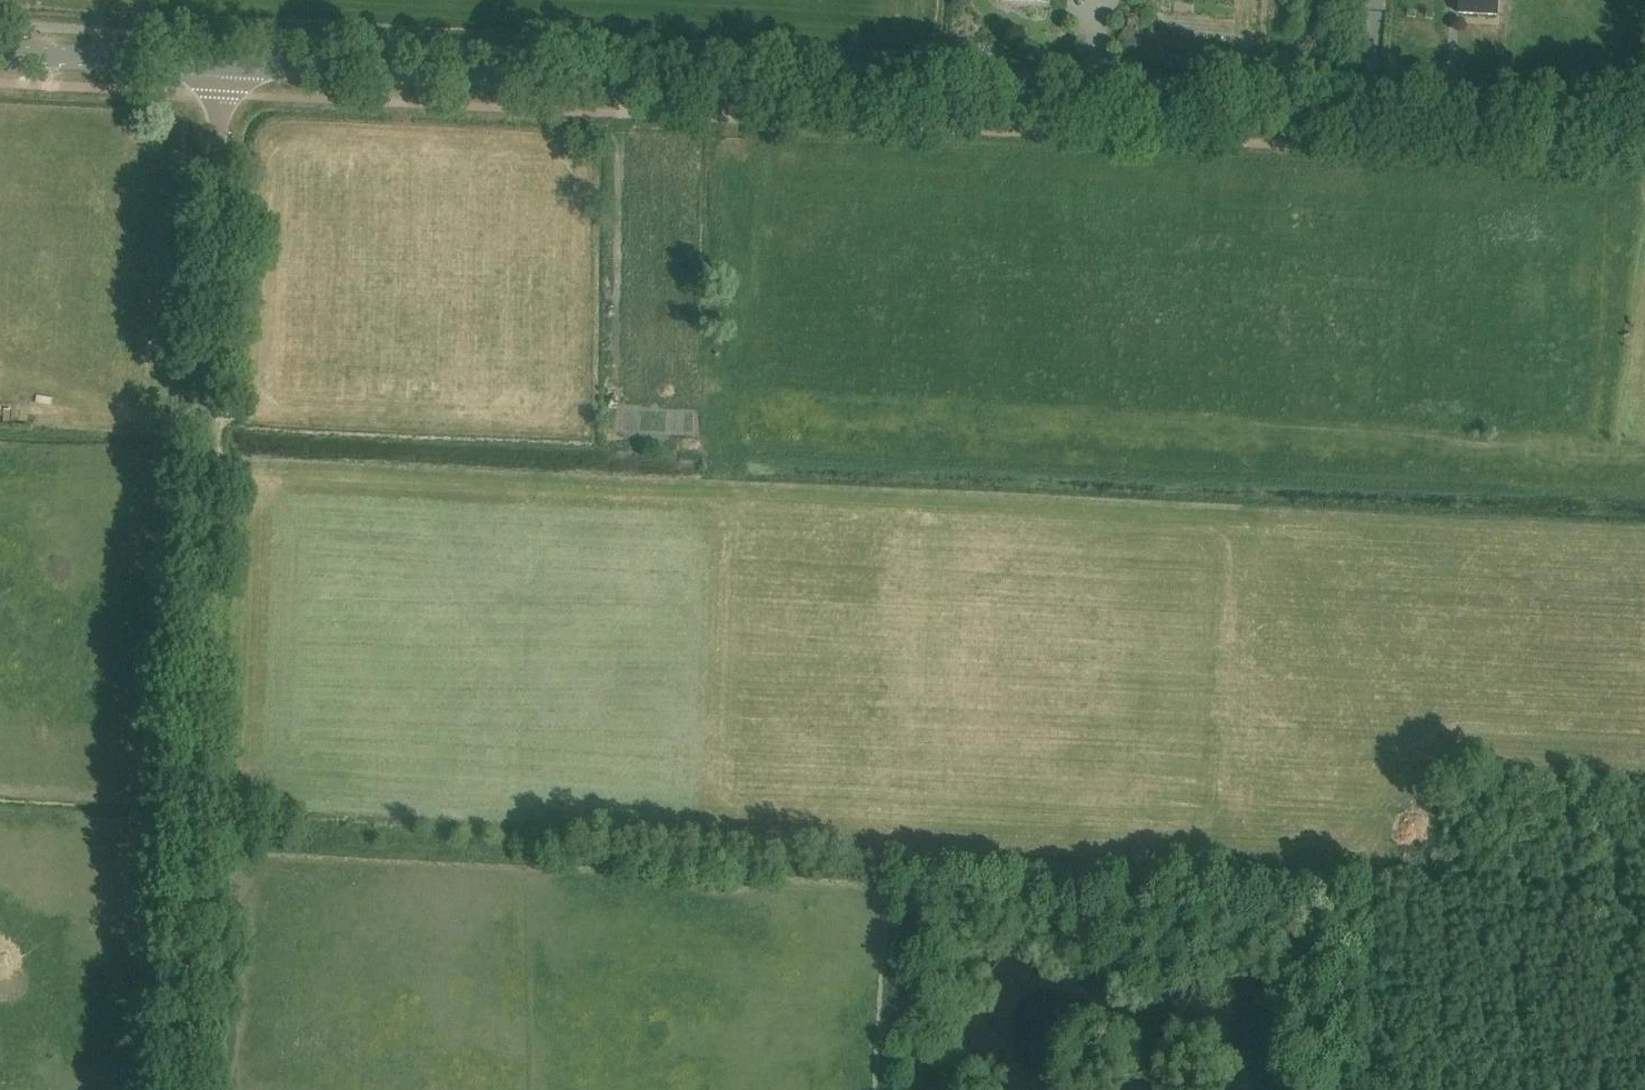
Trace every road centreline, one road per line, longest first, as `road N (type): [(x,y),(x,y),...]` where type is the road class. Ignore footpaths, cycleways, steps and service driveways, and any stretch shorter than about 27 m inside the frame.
road 1 (tertiary): [(1644,134),(221,66)]
road 2 (unclassified): [(174,1089),(221,66)]
road 3 (track): [(1644,1064),(1366,1071)]
road 4 (tertiary): [(221,66),(0,52)]

